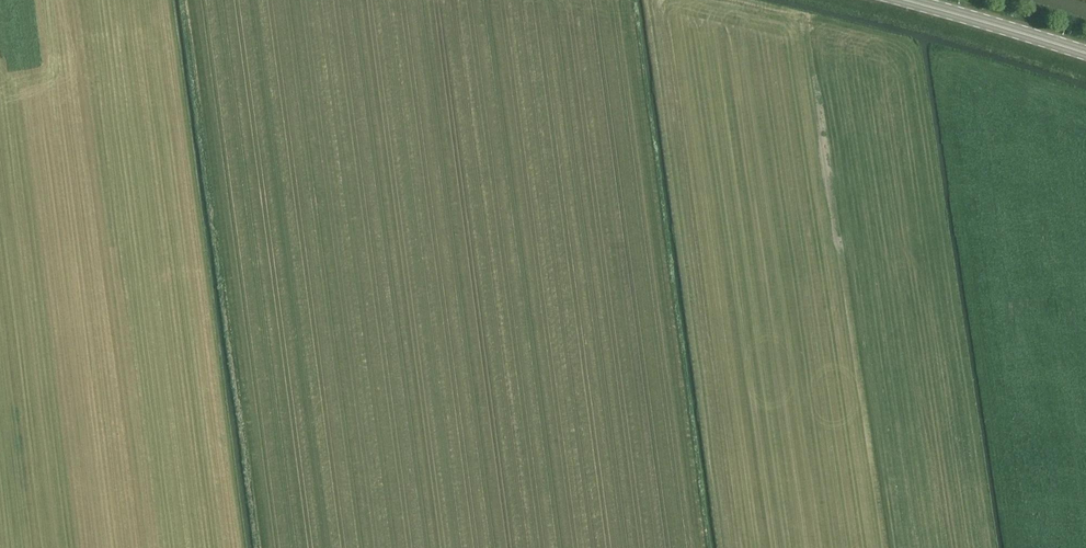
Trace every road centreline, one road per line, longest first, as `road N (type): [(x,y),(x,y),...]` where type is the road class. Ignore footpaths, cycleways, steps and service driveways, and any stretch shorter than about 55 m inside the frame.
road 1 (primary): [(1085,53),(908,0)]

